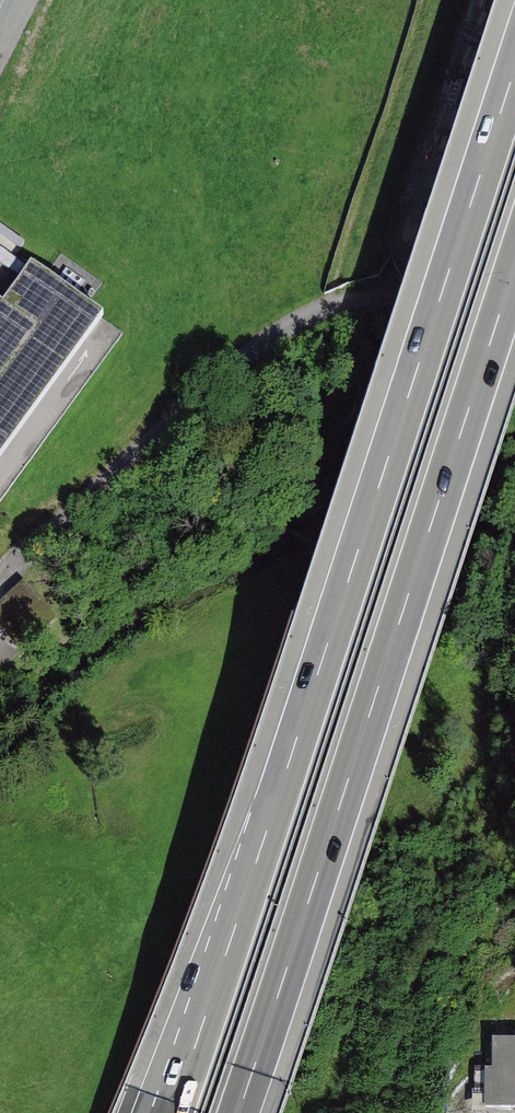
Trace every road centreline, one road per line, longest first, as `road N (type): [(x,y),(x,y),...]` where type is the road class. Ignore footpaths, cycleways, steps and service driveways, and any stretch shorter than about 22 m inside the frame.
road 1 (motorway): [(514,68),(172,1112)]
road 2 (motorway): [(239,1112),(514,269)]
road 3 (track): [(514,334),(387,293),(307,318),(210,386),(0,576)]

